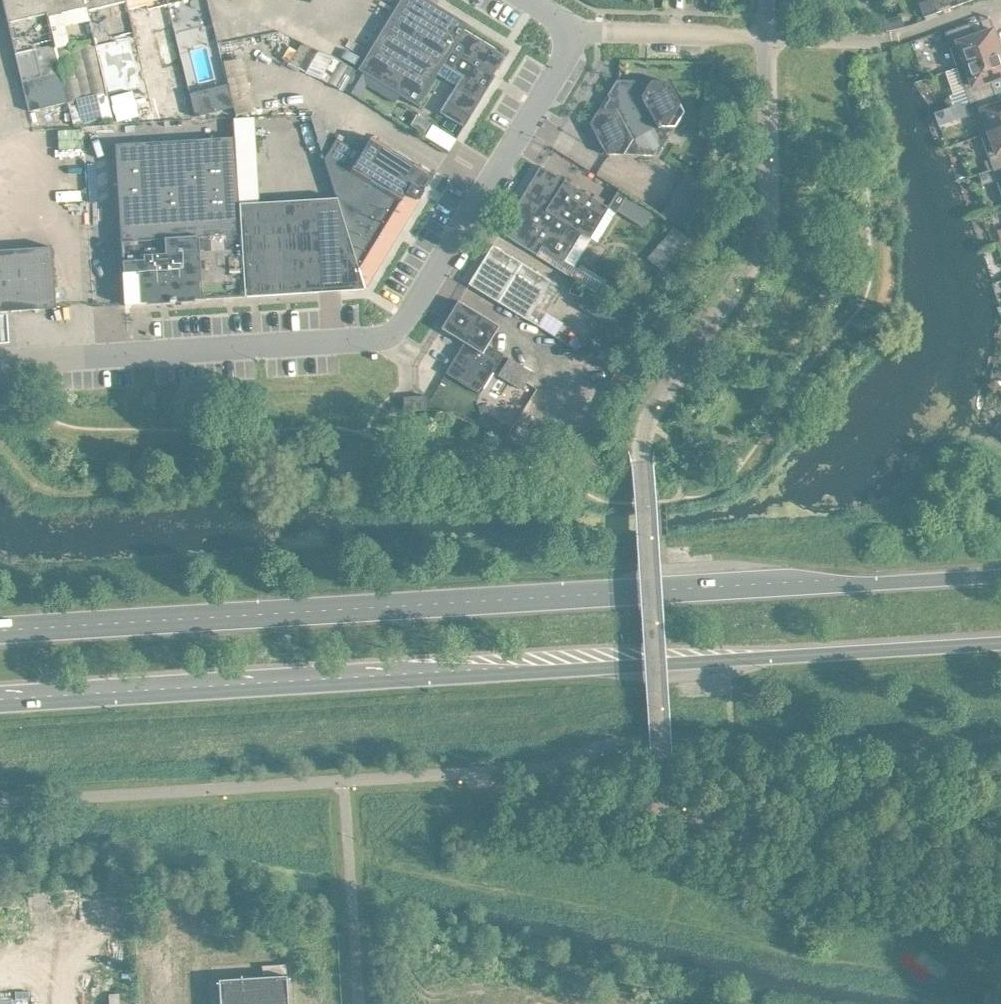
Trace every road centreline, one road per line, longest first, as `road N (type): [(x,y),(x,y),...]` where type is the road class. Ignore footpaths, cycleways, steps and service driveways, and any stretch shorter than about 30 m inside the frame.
road 1 (secondary): [(1000,568),(0,623)]
road 2 (secondary): [(0,690),(1000,637)]
road 3 (residential): [(0,356),(379,341),(392,333),(554,67),(564,26)]
road 4 (residential): [(766,31),(564,26)]

